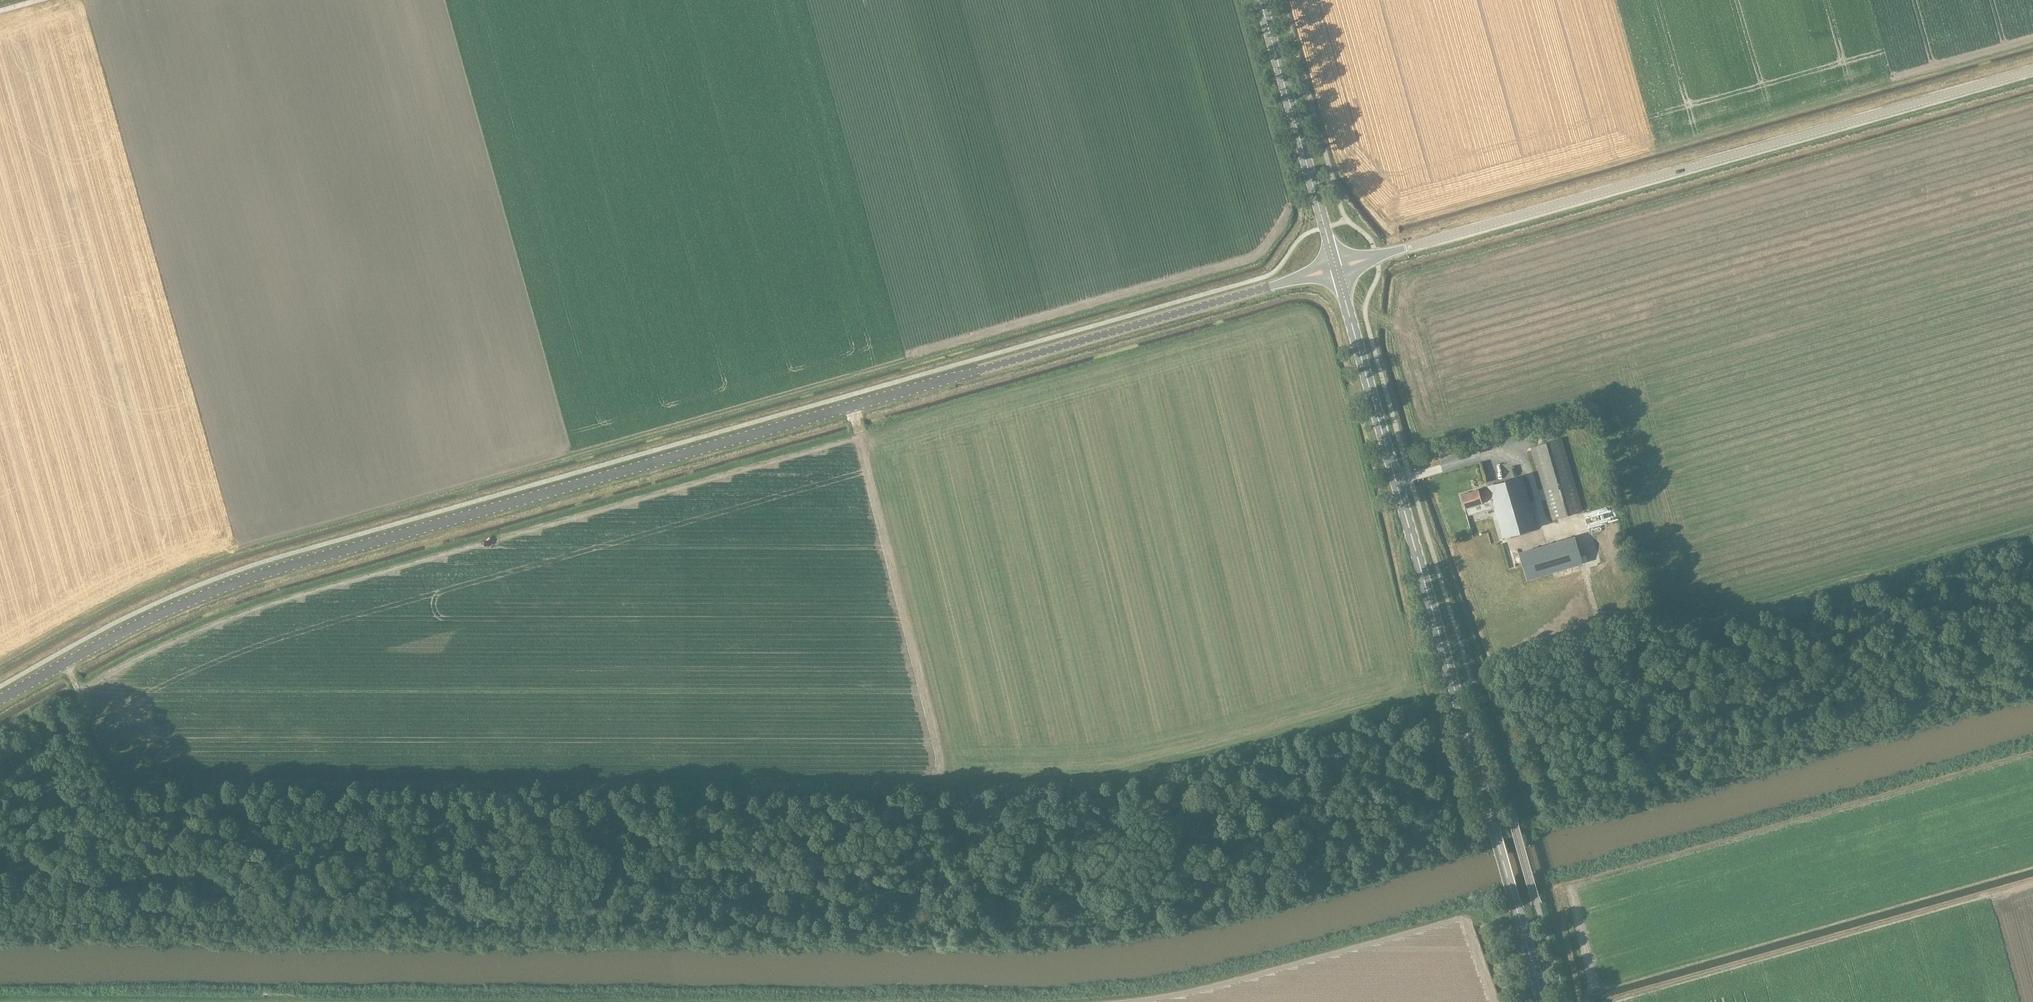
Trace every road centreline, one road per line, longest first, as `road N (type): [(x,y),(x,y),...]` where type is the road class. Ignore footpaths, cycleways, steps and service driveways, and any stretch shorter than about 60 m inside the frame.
road 1 (track): [(0,870),(183,846),(555,833),(860,922),(1111,921),(1165,898),(1430,710)]
road 2 (tertiary): [(0,699),(142,622),(260,574),(1335,267)]
road 3 (secondary): [(1543,1001),(1335,267)]
road 4 (tertiary): [(1335,267),(2032,69)]
road 5 (track): [(1419,508),(1428,511),(1532,810),(1546,800)]
road 6 (secondary): [(1335,267),(1260,0)]
road 7 (track): [(1430,710),(1387,501),(1396,481)]
road 8 (track): [(1430,710),(1460,833)]

